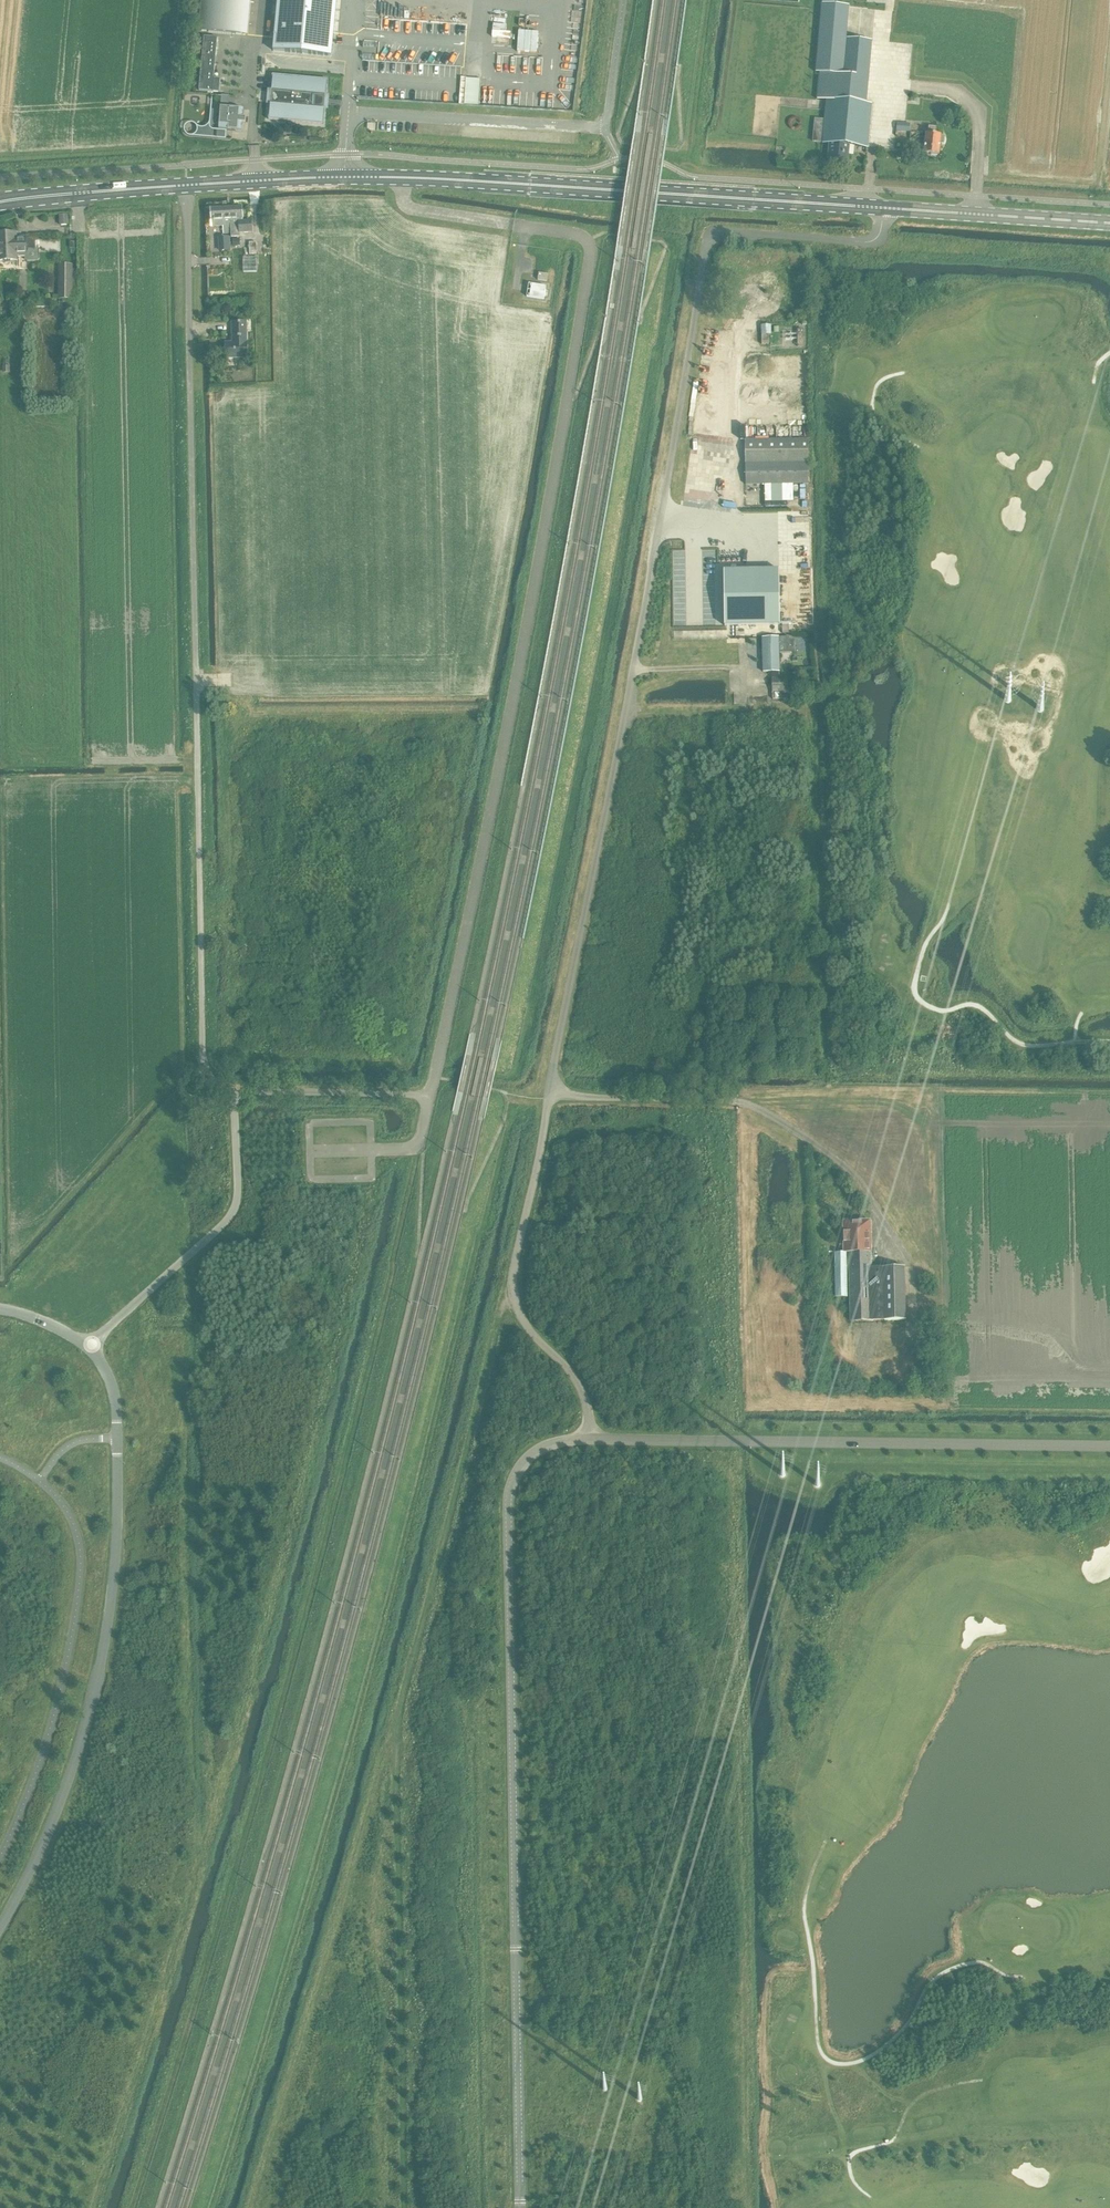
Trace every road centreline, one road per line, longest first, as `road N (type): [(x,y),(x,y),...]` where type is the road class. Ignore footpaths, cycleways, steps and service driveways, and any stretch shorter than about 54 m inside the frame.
road 1 (unclassified): [(234,1091),(206,1079),(202,1041),(186,185)]
road 2 (primary): [(186,185),(483,181),(1109,222)]
road 3 (unclassified): [(594,1439),(547,1445),(528,1456),(510,1487),(522,2207)]
road 4 (unclassified): [(0,1924),(70,1773),(112,1603),(115,1394),(88,1348)]
road 5 (unclassified): [(1109,1447),(594,1439)]
road 6 (unclassified): [(594,1439),(576,1383),(530,1331),(514,1293),(549,1095)]
road 7 (unclassified): [(88,1348),(232,1212),(234,1091)]
road 8 (unclassified): [(431,1094),(234,1091)]
road 9 (unclassified): [(741,1102),(549,1095)]
road 10 (primary): [(0,202),(186,185)]

